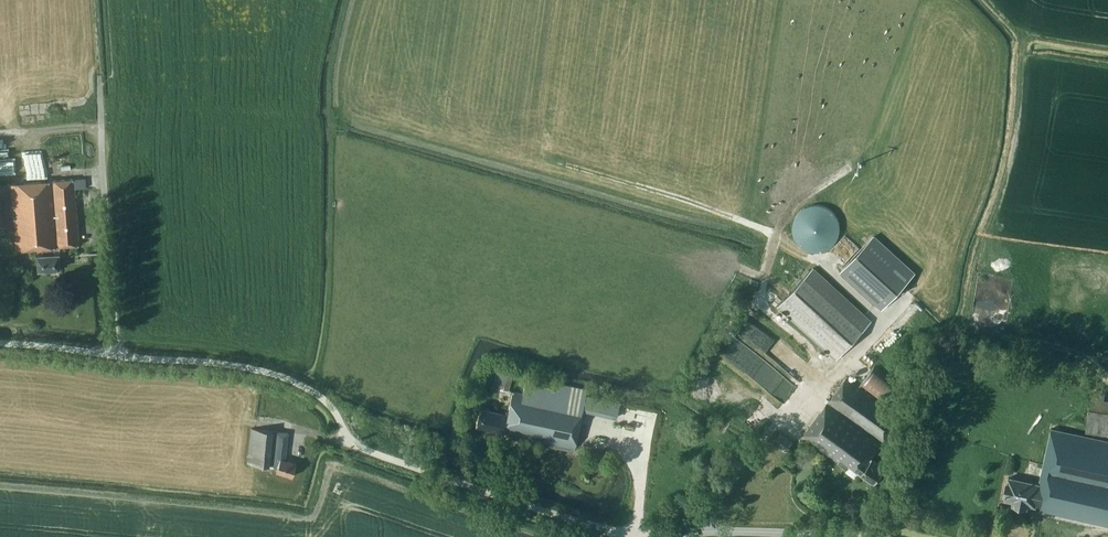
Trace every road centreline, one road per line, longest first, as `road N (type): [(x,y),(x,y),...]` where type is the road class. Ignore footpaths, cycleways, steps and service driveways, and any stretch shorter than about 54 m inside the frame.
road 1 (unclassified): [(625,536),(359,445),(317,394),(291,380),(116,353)]
road 2 (unclassified): [(116,353),(100,88)]
road 3 (tertiary): [(666,536),(845,536)]

